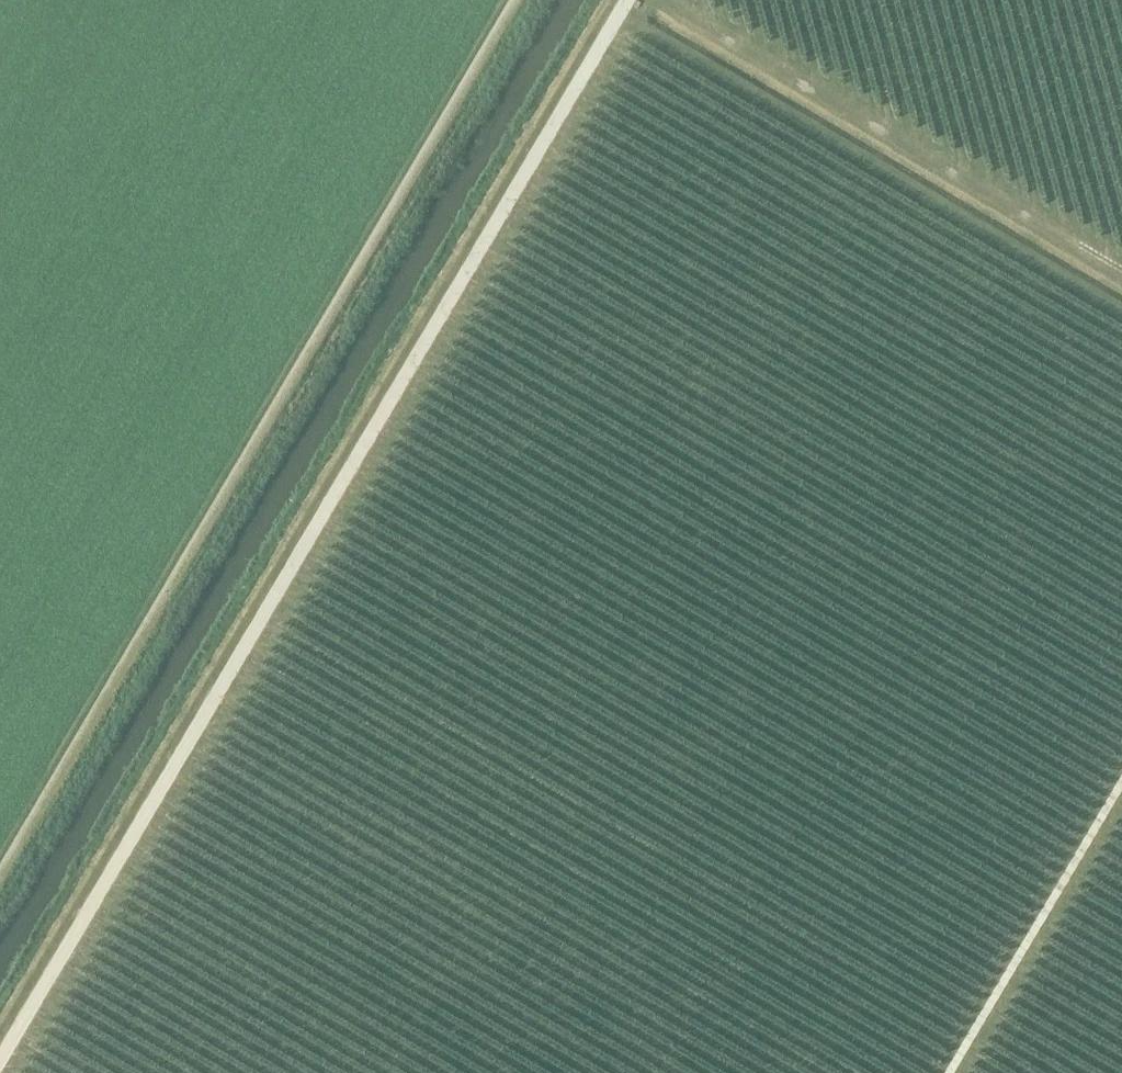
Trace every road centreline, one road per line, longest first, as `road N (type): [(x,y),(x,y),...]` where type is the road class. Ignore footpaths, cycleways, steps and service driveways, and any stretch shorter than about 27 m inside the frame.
road 1 (track): [(948,1072),(1121,780)]

